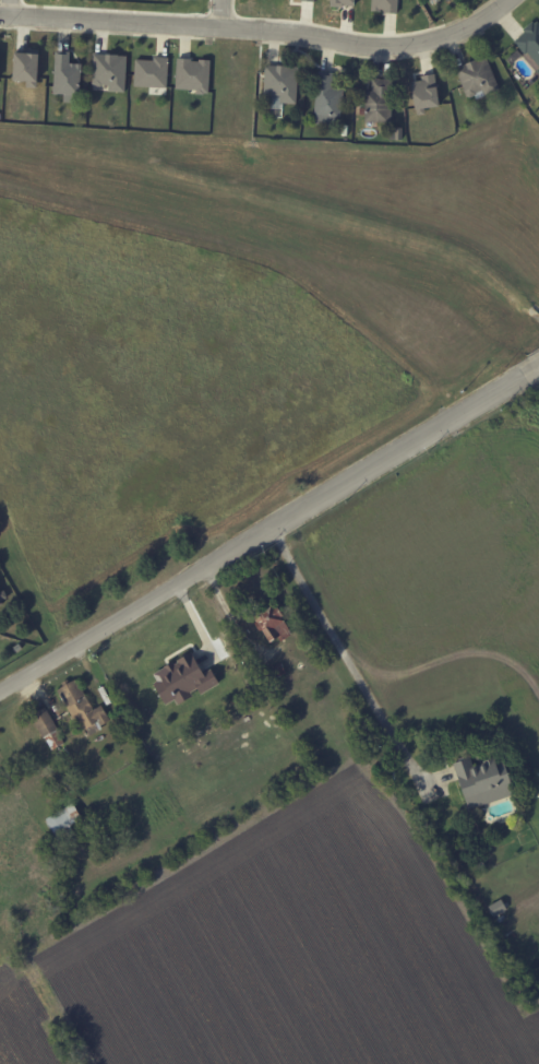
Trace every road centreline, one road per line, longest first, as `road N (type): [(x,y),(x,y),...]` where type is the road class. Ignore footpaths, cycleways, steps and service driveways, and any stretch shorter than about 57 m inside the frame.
road 1 (residential): [(0,689),(538,365)]
road 2 (residential): [(512,0),(462,32),(364,46),(0,15)]

